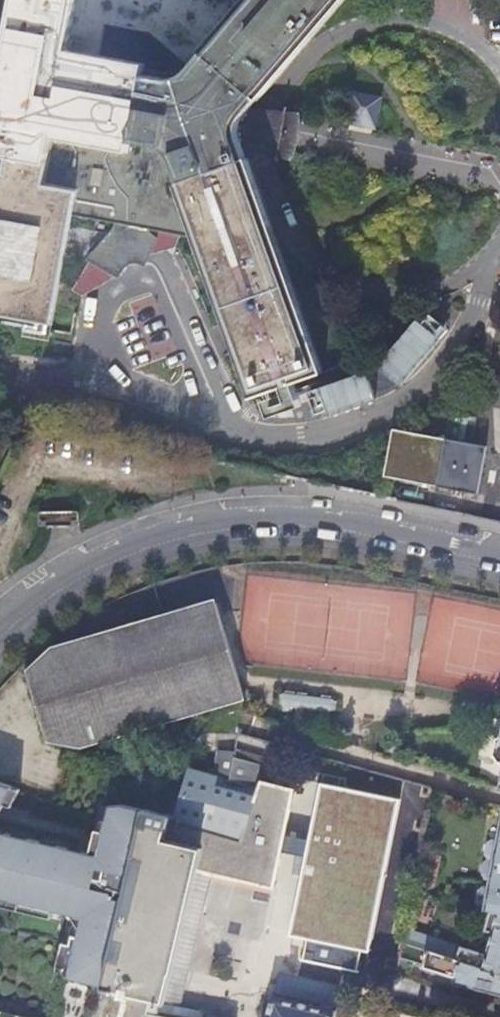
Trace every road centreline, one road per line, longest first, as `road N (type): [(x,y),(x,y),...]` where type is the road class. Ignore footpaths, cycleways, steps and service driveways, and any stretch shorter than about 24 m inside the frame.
road 1 (residential): [(0,627),(100,560),(208,525),(324,522),(499,555)]
road 2 (motorway): [(499,561),(0,563)]
road 3 (motorway): [(0,665),(499,664)]

